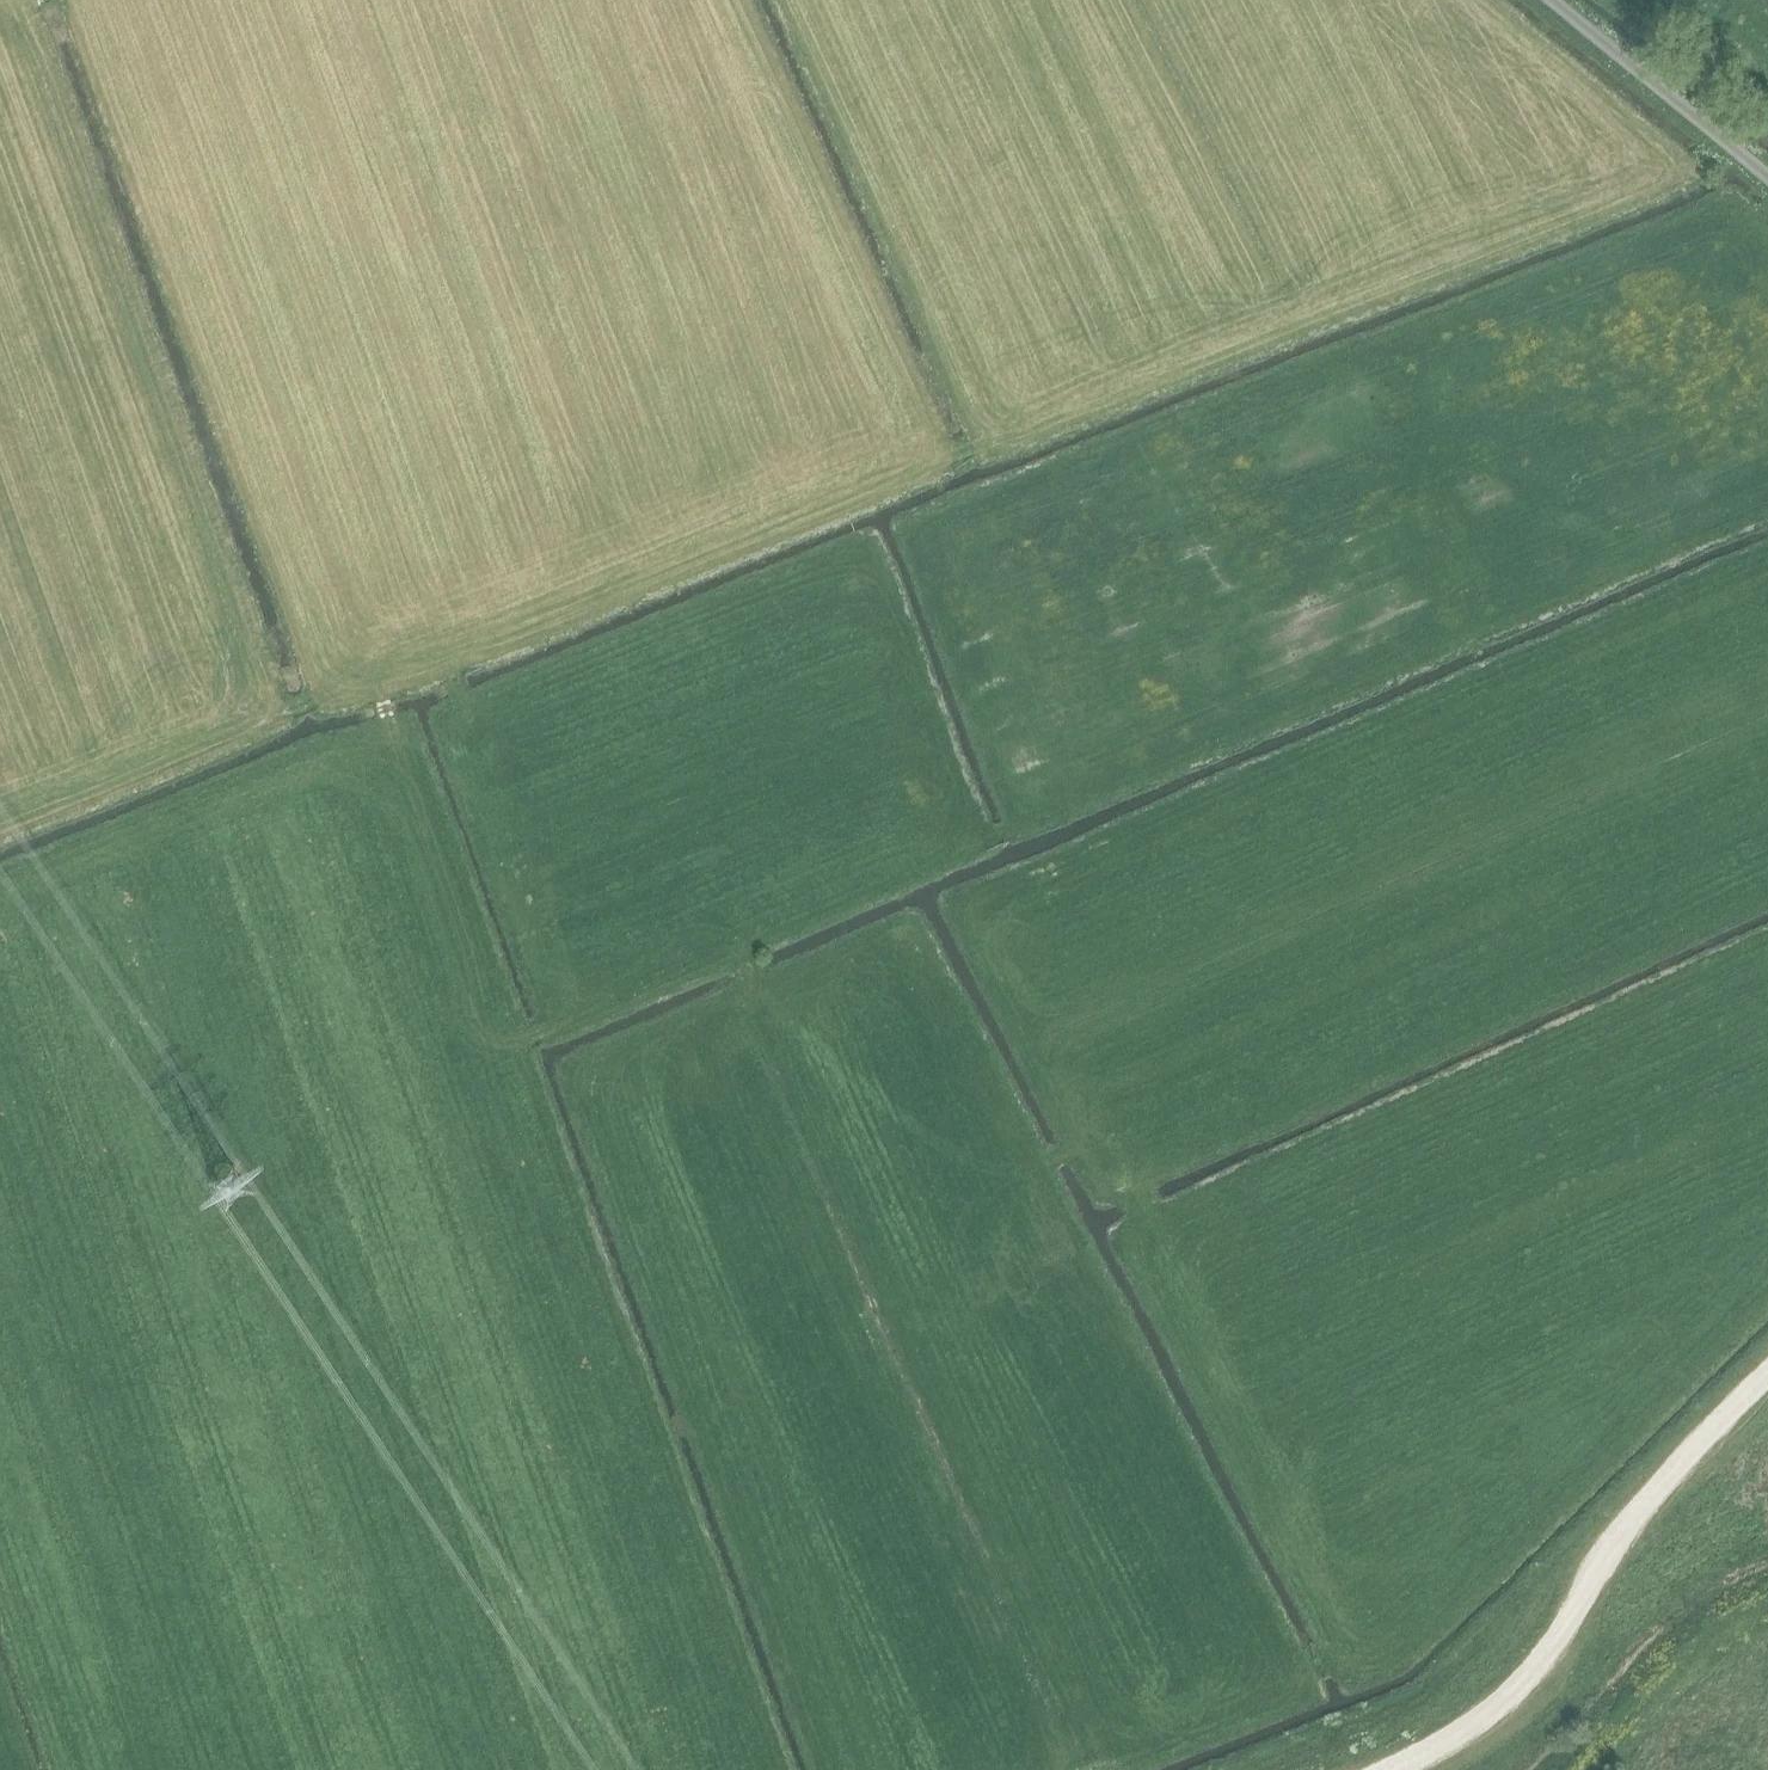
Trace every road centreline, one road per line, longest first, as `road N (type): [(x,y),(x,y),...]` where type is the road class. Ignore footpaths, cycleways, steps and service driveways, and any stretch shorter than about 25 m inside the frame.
road 1 (track): [(1392,1769),(1484,1720),(1543,1662),(1596,1570),(1661,1491),(1767,1384)]
road 2 (unclassified): [(1767,177),(1552,0)]

